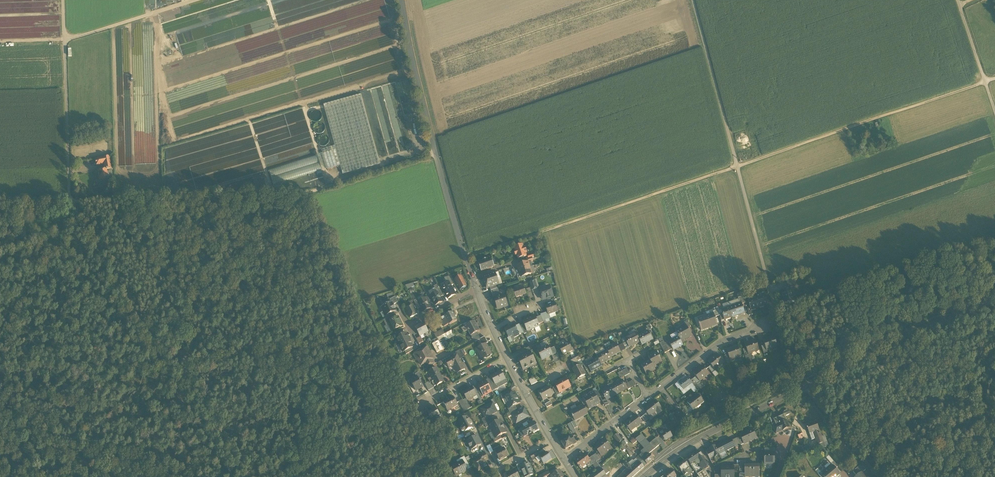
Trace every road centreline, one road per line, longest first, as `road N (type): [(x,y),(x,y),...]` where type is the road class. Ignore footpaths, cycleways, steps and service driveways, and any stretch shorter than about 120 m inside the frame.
road 1 (track): [(984,81),(467,257)]
road 2 (unclassified): [(69,200),(308,193),(437,151)]
road 3 (track): [(69,200),(224,476)]
road 4 (track): [(308,193),(449,476)]
road 5 (track): [(770,290),(693,0)]
road 6 (secondary): [(799,389),(994,302)]
road 7 (track): [(63,0),(69,200)]
road 8 (secondary): [(644,476),(690,444),(799,389)]
road 9 (unclassified): [(404,0),(437,151)]
road 10 (residential): [(649,396),(722,341),(768,324)]
road 11 (track): [(64,41),(192,0)]

